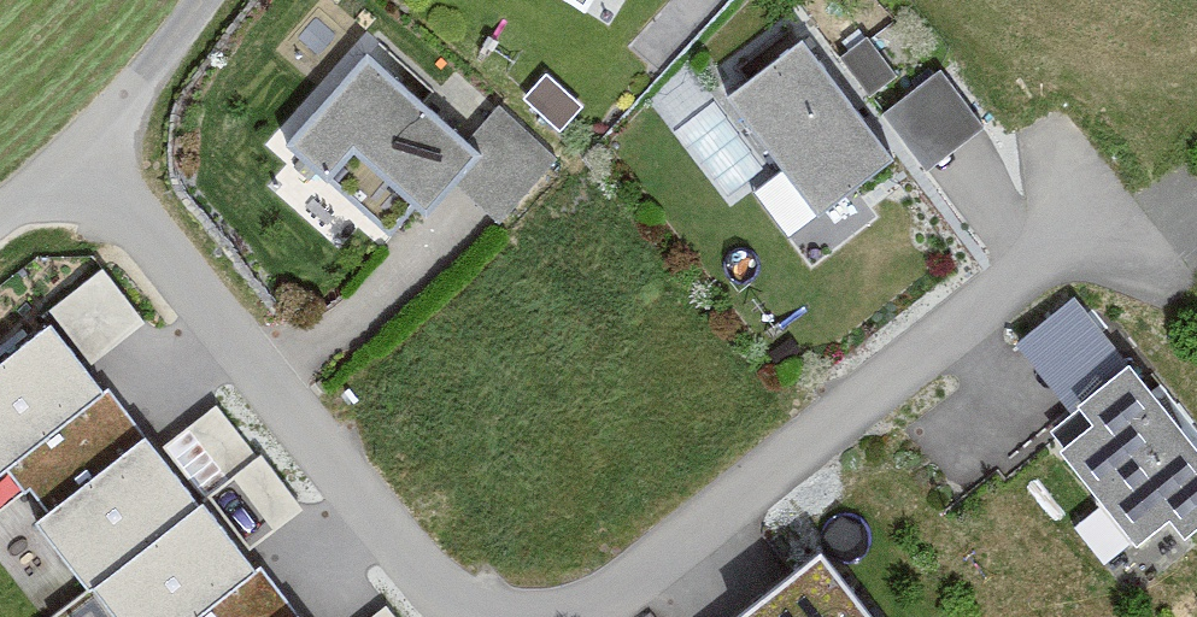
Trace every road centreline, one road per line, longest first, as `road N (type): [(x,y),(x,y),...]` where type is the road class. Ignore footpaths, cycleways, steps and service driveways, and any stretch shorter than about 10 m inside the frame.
road 1 (residential): [(579,616),(604,609),(1093,218)]
road 2 (residential): [(77,143),(428,583),(480,616)]
road 3 (unclassified): [(202,0),(77,143)]

